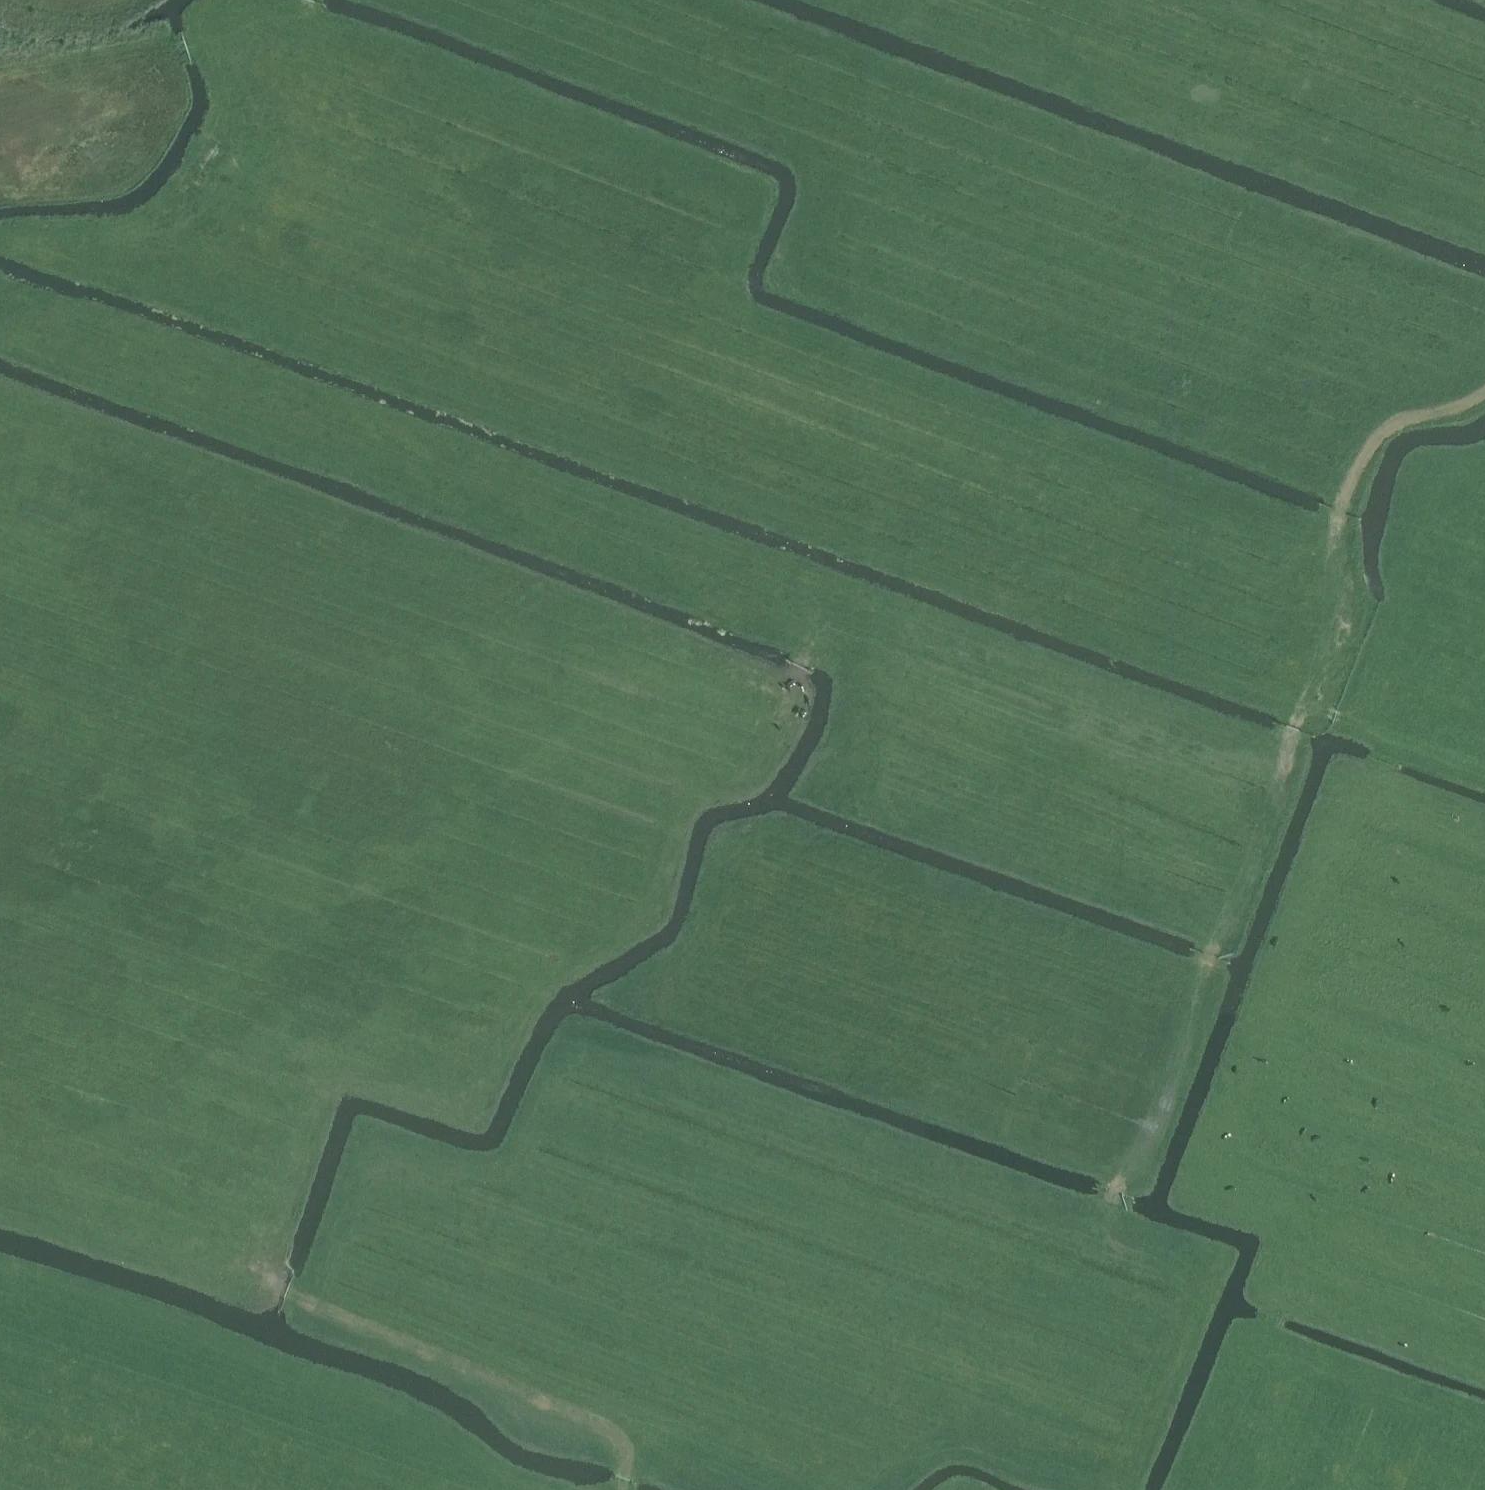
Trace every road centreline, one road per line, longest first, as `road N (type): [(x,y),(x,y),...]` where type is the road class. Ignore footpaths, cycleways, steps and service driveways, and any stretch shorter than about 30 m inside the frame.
road 1 (track): [(1113,1203),(1338,650),(1348,597),(1339,520),(1354,478),(1403,419),(1461,406),(1484,390)]
road 2 (track): [(260,1285),(599,1413),(628,1455),(624,1489)]

